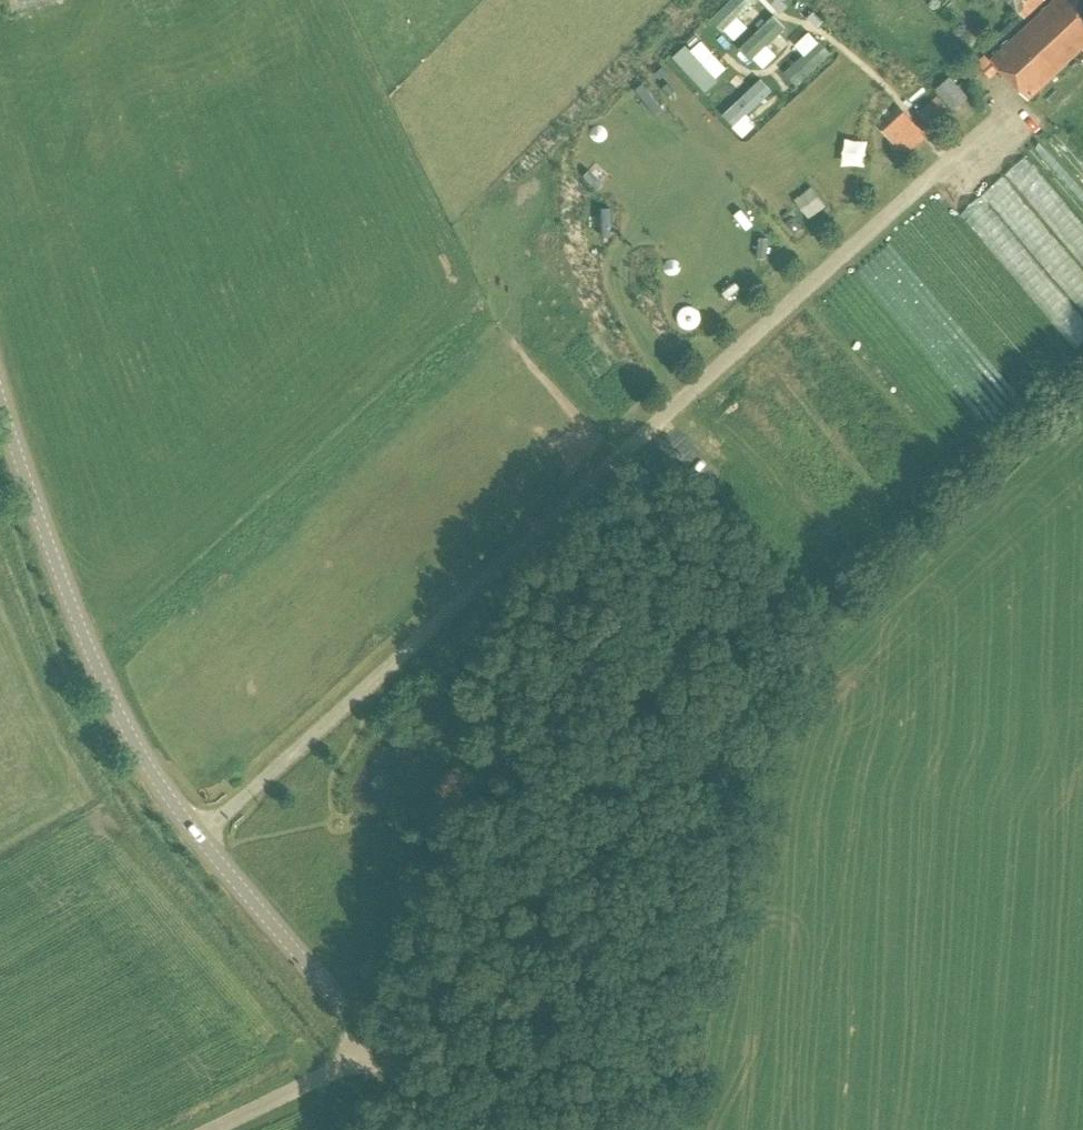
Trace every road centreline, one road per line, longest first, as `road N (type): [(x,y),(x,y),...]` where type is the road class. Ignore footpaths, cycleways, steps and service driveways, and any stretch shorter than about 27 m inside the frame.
road 1 (tertiary): [(443,1129),(143,765),(88,659),(0,410)]

